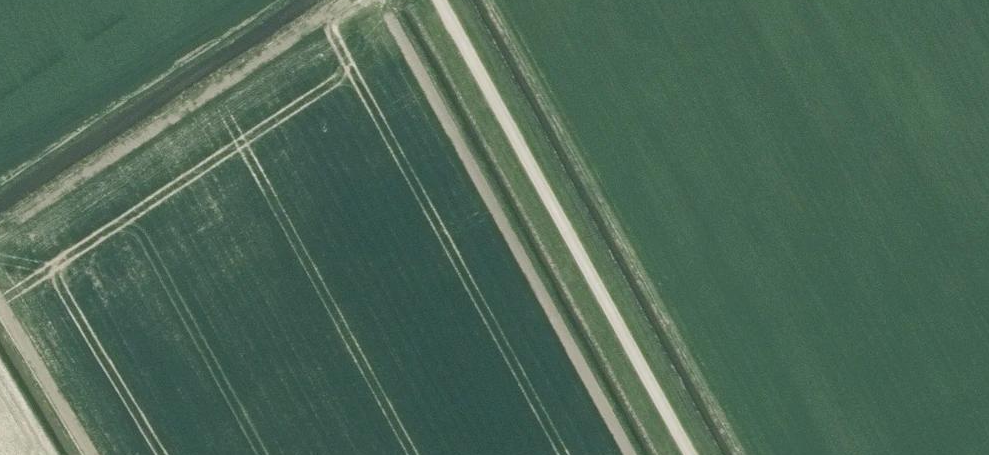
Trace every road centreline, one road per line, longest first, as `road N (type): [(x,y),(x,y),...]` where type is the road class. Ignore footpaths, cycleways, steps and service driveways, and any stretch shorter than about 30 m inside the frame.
road 1 (unclassified): [(692,454),(439,0)]
road 2 (track): [(0,176),(276,0)]

